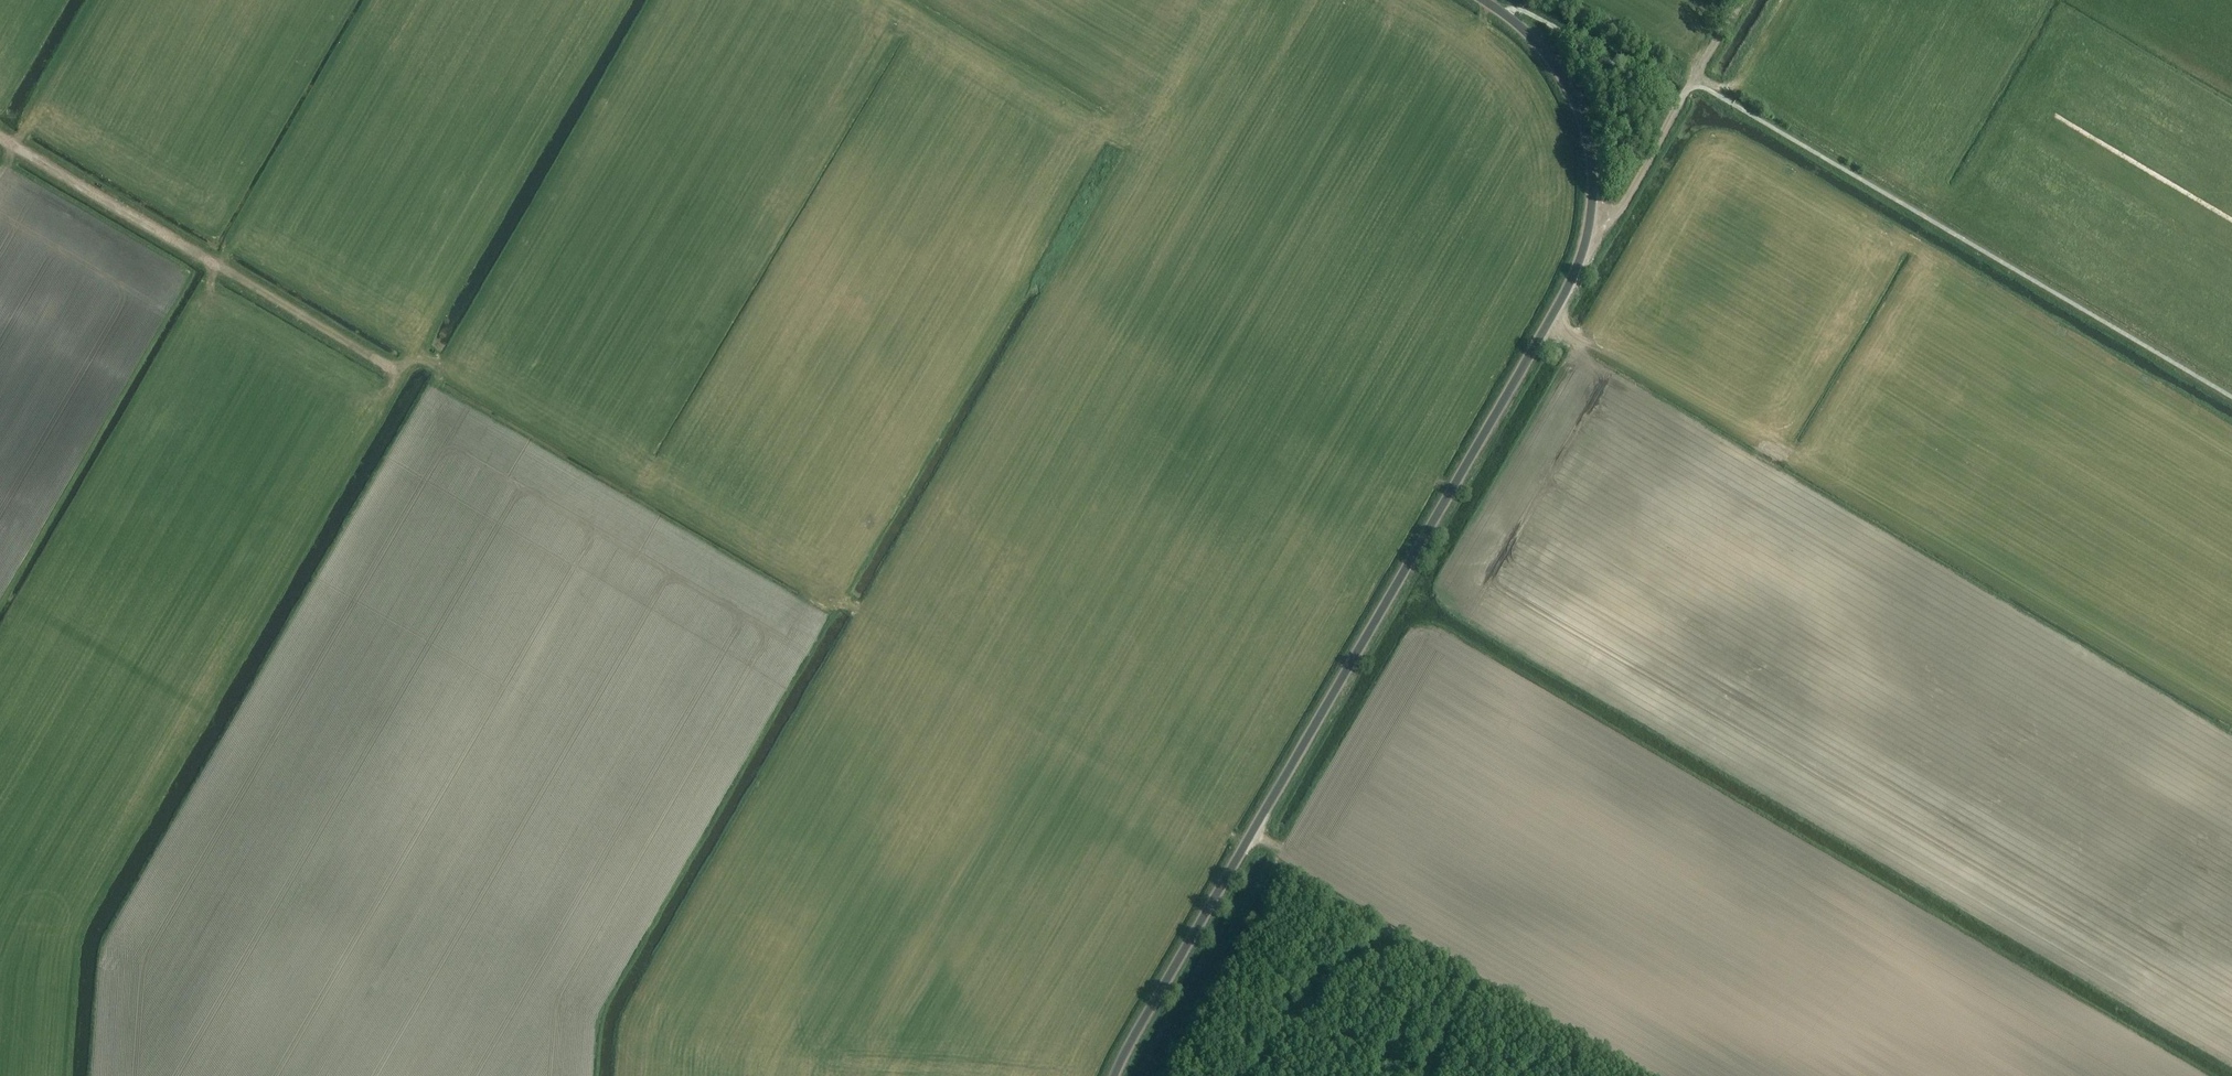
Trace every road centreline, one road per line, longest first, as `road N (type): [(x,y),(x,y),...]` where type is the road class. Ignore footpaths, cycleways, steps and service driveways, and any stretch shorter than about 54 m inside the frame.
road 1 (unclassified): [(1117,1075),(1555,314),(1585,244),(1594,176),(1583,116),(1537,40),(1485,0)]
road 2 (track): [(0,139),(396,371)]
road 3 (track): [(1683,95),(1608,225),(1585,244)]

